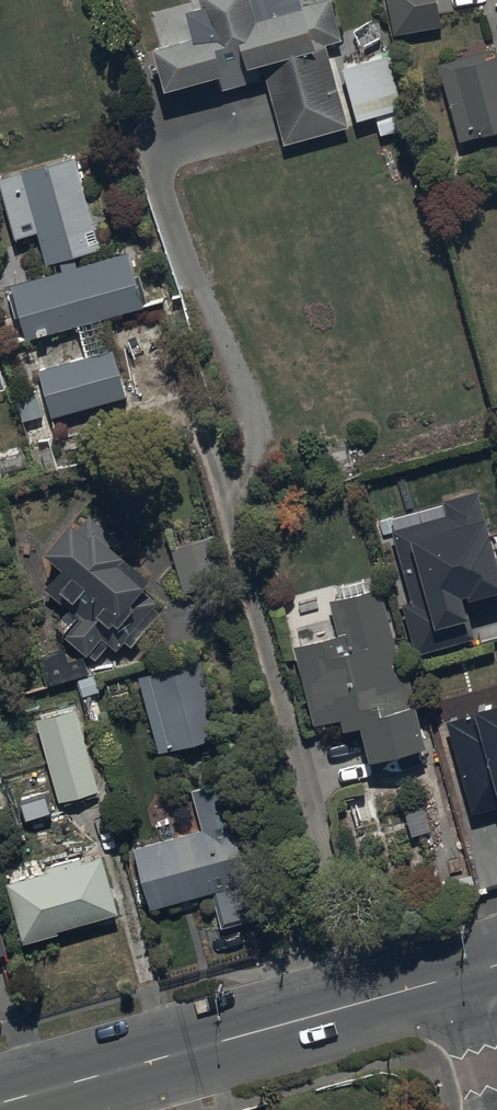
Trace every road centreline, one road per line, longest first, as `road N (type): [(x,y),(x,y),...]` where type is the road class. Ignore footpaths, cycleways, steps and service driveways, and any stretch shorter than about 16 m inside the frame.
road 1 (tertiary): [(0,1105),(464,977)]
road 2 (residential): [(464,977),(496,1096)]

